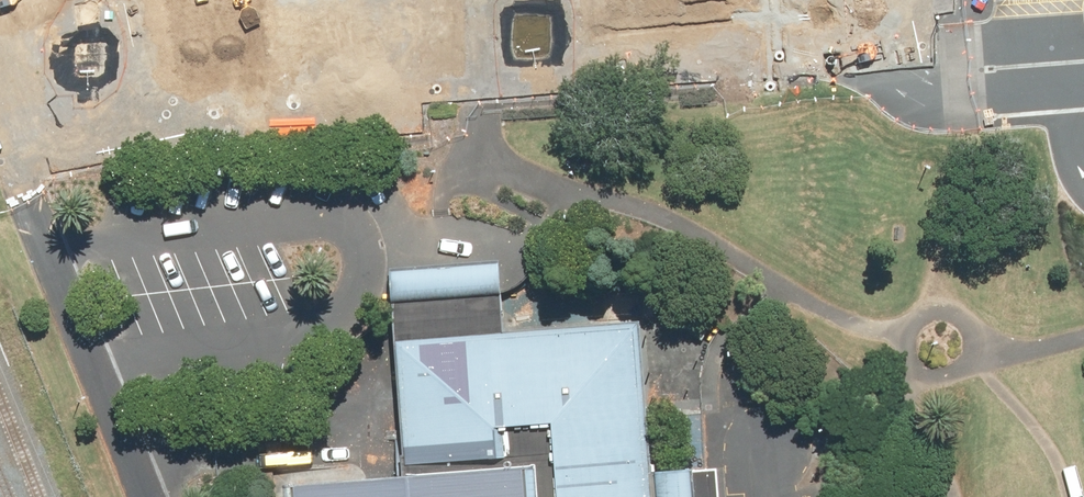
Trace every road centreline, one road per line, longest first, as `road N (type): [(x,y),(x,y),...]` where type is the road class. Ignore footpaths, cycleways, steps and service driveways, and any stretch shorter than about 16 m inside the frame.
road 1 (residential): [(15,145),(33,150),(173,108),(443,89)]
road 2 (unclassified): [(15,145),(44,257),(139,496)]
road 3 (residential): [(589,76),(781,65)]
road 4 (residential): [(781,65),(939,51)]
road 5 (residential): [(443,89),(589,76)]

